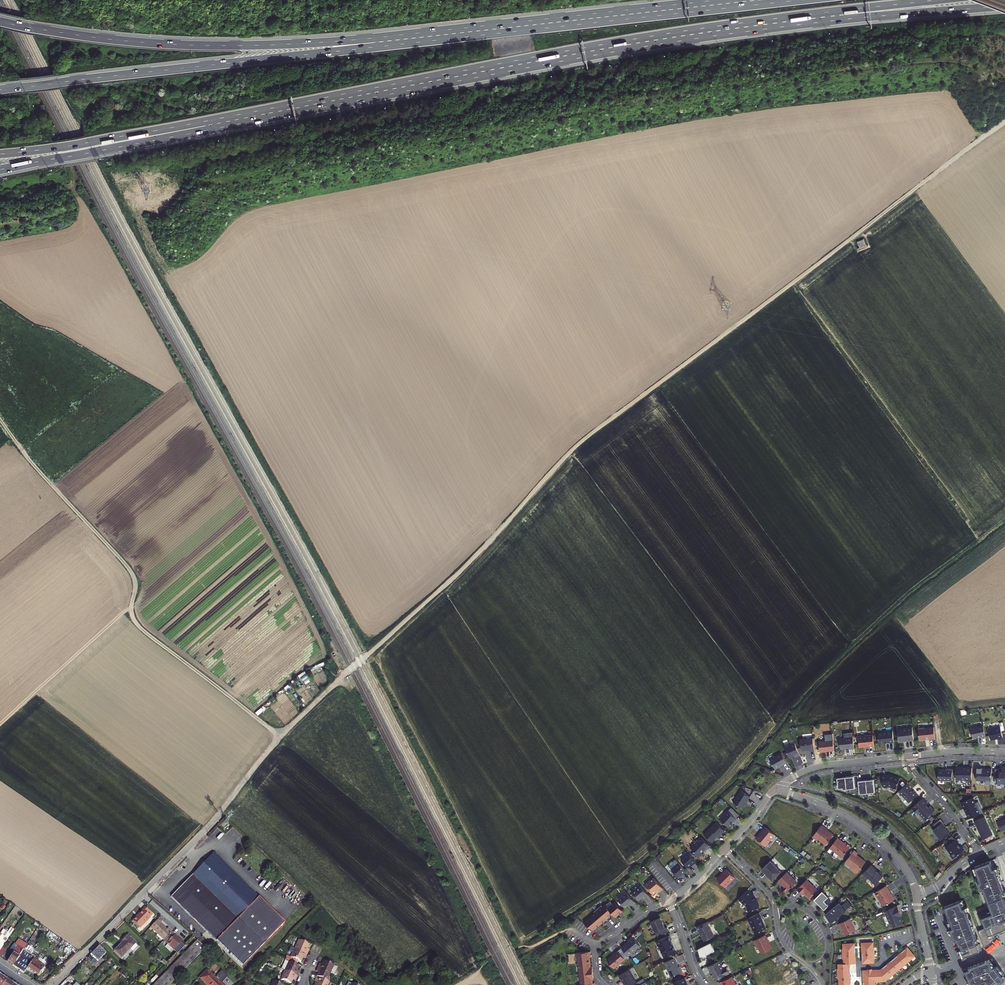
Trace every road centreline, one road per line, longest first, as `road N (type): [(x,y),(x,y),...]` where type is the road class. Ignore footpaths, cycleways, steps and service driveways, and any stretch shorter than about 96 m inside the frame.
road 1 (track): [(203,834),(282,734),(468,563),(574,448),(1004,122)]
road 2 (motorway): [(220,122),(600,50),(836,16)]
road 3 (track): [(0,417),(134,572),(137,622),(282,734)]
road 4 (motorway): [(758,0),(375,43)]
road 5 (motorway): [(375,43),(0,89)]
road 6 (motorway): [(375,43),(158,44),(0,21)]
road 7 (motorway): [(0,170),(220,122)]
road 8 (motorway): [(0,155),(220,122)]
road 9 (unclassified): [(52,984),(203,834)]
road 10 (residential): [(916,895),(899,860),(867,829),(775,789)]
road 11 (motorway): [(836,16),(1004,6)]
road 12 (residential): [(775,789),(815,767),(911,756)]
road 13 (residential): [(606,984),(598,973),(601,942),(669,901)]
road 14 (residential): [(980,853),(911,756)]

